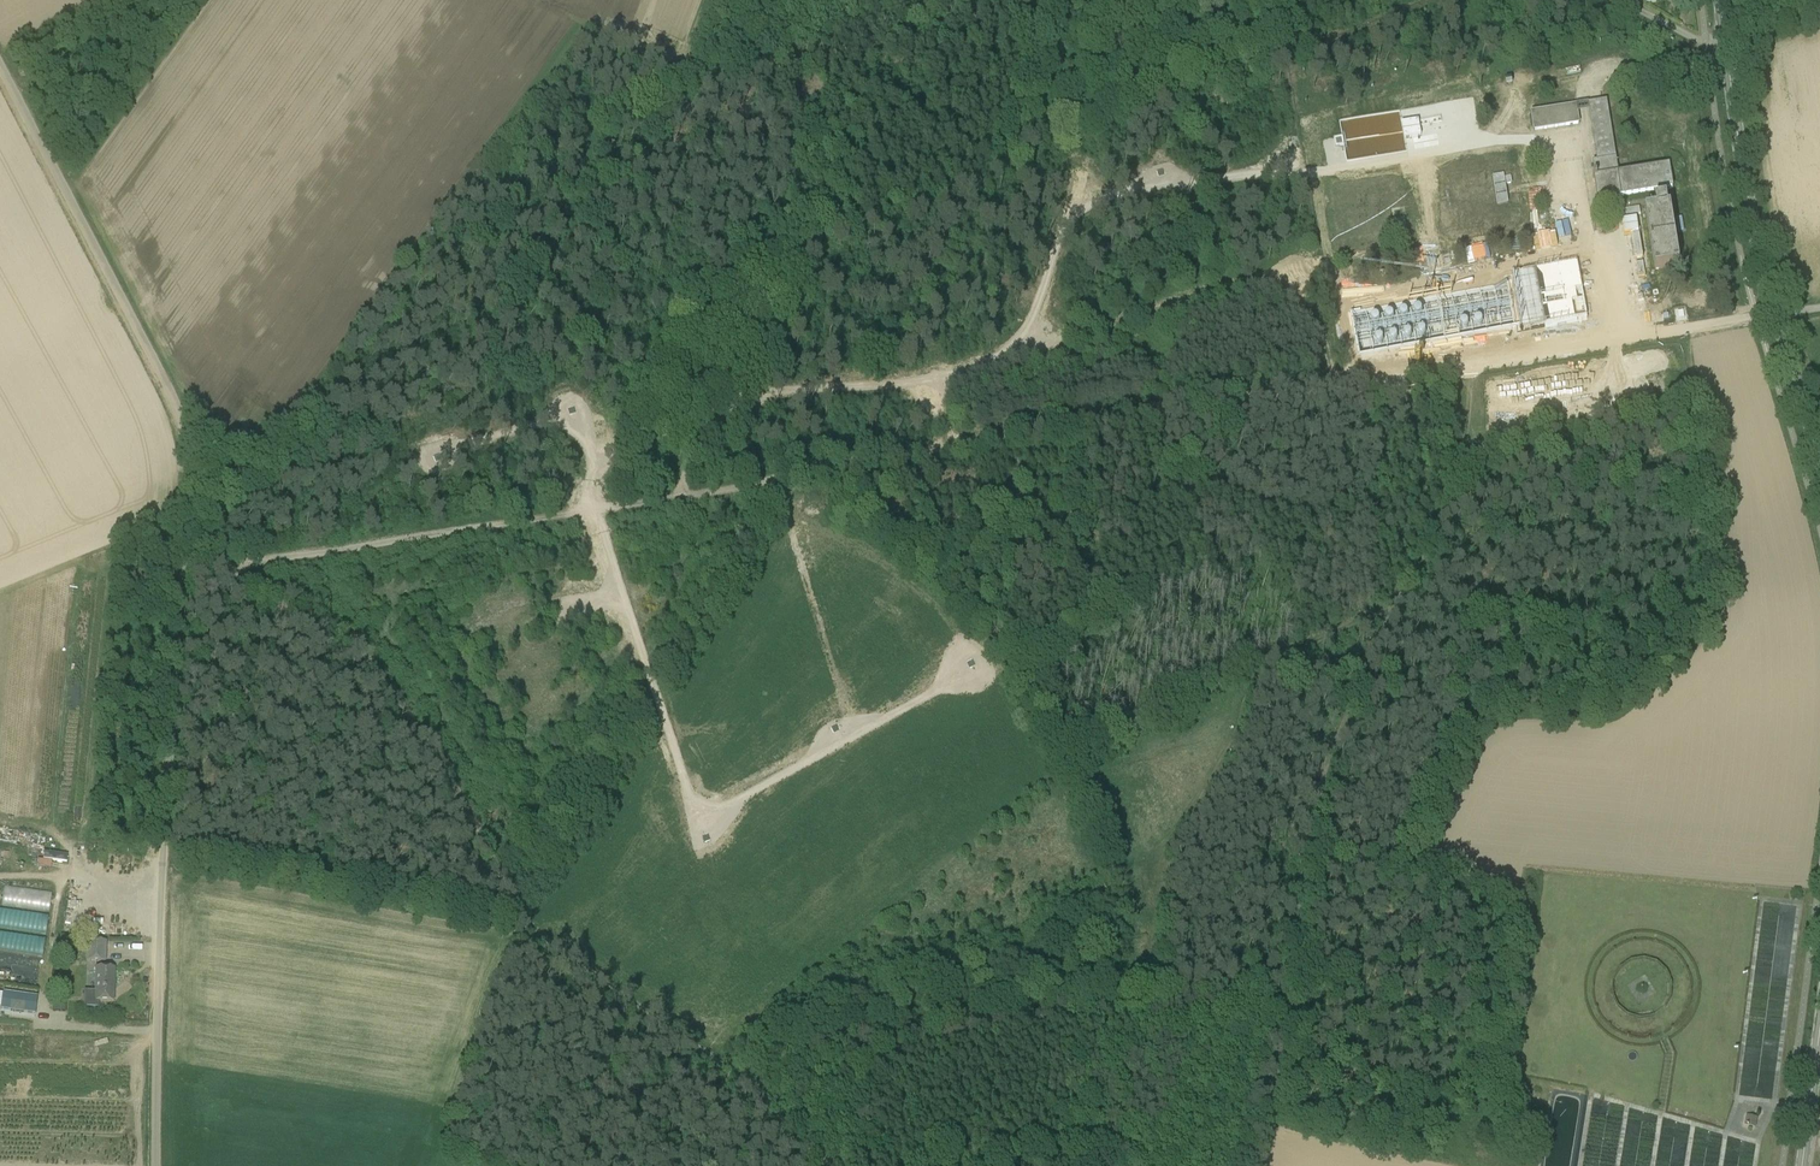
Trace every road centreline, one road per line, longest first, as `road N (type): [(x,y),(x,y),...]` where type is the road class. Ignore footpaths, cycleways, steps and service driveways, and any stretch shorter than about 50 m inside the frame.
road 1 (track): [(186,573),(1469,366)]
road 2 (unclassified): [(156,1165),(162,856),(190,460),(170,395),(0,65)]
road 3 (track): [(1260,1165),(1326,762),(1387,613),(1419,573),(1446,513),(1466,446),(1469,366)]
road 4 (track): [(598,456),(699,402),(768,390),(936,383),(984,366),(1023,338),(1054,251),(1098,202),(1306,174)]
road 5 (track): [(594,510),(691,806),(705,815),(968,672)]
road 6 (track): [(189,535),(249,583),(348,640),(418,727),(521,919)]
road 7 (track): [(521,919),(642,999),(832,1165)]
road 8 (track): [(521,919),(162,856)]
road 9 (tertiary): [(1774,312),(1743,172),(1719,0)]
road 10 (track): [(1040,307),(1318,279)]
road 11 (track): [(594,510),(598,456),(574,416),(445,453)]
road 12 (tertiary): [(1819,459),(1774,312)]
road 13 (tertiary): [(1802,1165),(1819,1031)]

